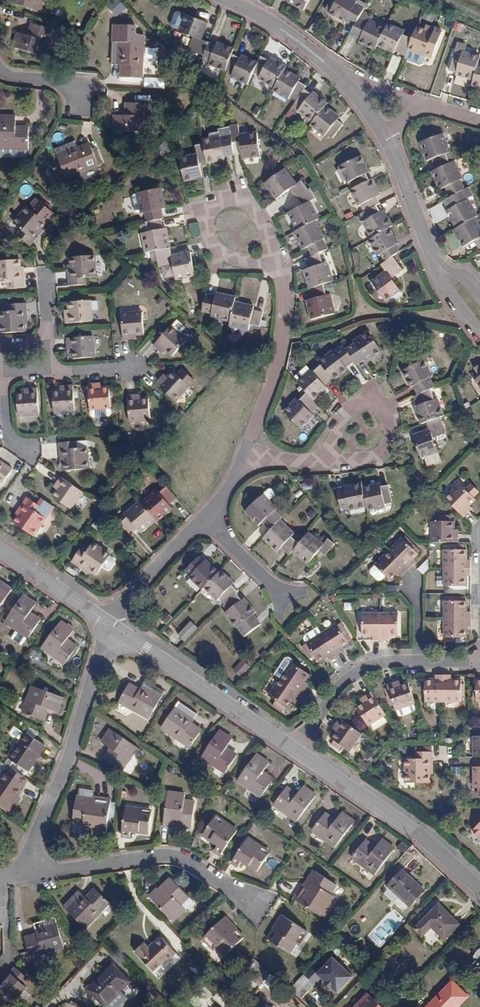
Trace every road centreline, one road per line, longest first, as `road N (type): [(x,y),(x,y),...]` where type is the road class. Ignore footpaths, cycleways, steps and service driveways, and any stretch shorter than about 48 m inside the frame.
road 1 (residential): [(18,871),(70,752),(109,624)]
road 2 (residential): [(18,871),(168,854),(260,908)]
road 3 (residential): [(479,887),(421,834),(291,747)]
road 4 (residential): [(291,747),(109,624)]
road 5 (residential): [(283,277),(239,198),(212,204),(207,238),(219,256),(245,266)]
road 6 (residential): [(247,460),(283,341),(283,277)]
road 7 (residential): [(326,464),(375,459),(391,441),(386,417),(371,401),(346,416),(330,441)]
road 8 (residential): [(291,747),(354,674),(380,663),(416,664)]
road 9 (residential): [(227,0),(277,24),(354,90)]
road 10 (residential): [(386,134),(442,274)]
road 11 (residential): [(109,624),(0,549)]
road 12 (residential): [(109,624),(198,528)]

